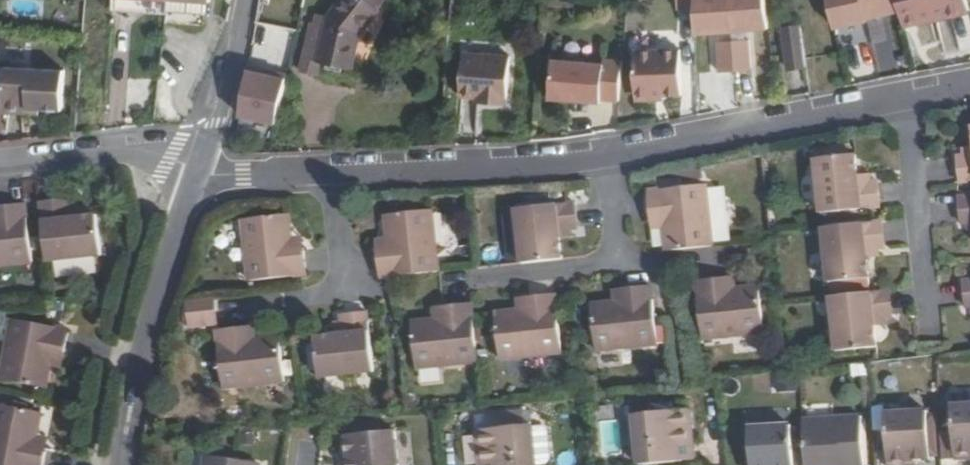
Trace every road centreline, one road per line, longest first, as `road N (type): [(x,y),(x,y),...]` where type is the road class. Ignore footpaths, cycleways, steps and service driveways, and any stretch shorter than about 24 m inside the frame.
road 1 (residential): [(121,464),(145,337),(198,169)]
road 2 (residential): [(608,156),(906,98)]
road 3 (residential): [(333,170),(608,156)]
road 4 (residential): [(906,98),(934,344)]
road 5 (residential): [(0,167),(144,152),(198,169)]
road 6 (residential): [(244,0),(225,95),(198,169)]
road 7 (residential): [(620,264),(477,284)]
road 8 (residential): [(198,169),(333,170)]
road 9 (residential): [(346,292),(333,170)]

